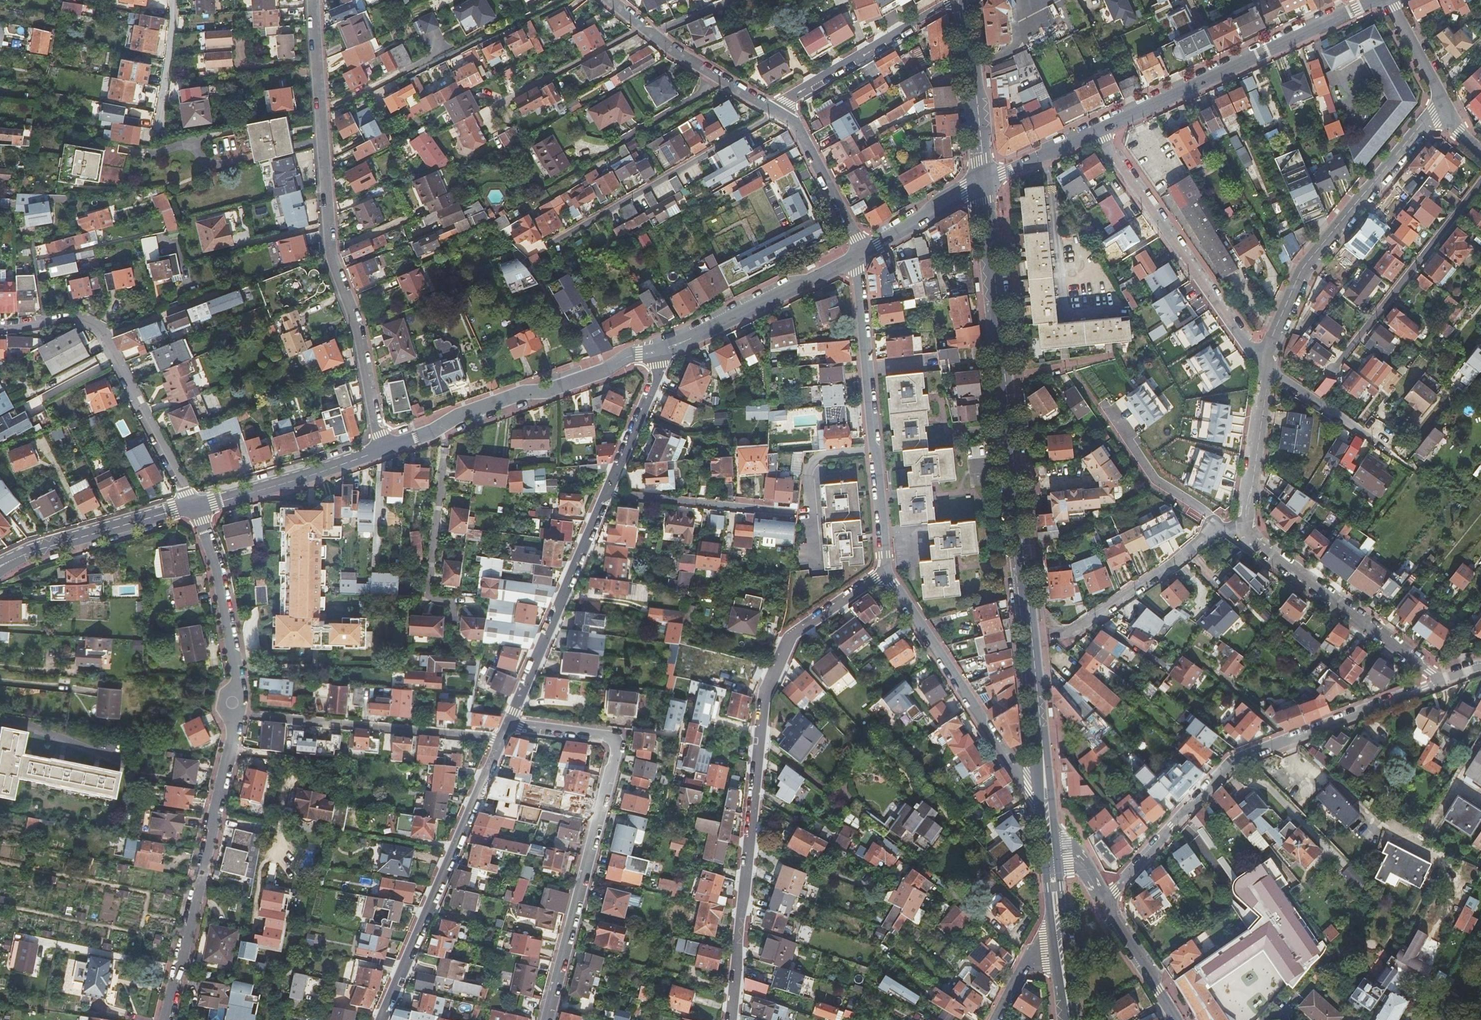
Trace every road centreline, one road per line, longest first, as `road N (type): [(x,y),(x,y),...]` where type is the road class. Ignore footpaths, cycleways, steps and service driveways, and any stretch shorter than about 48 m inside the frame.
road 1 (primary): [(983,182),(1044,748)]
road 2 (residential): [(195,507),(236,676),(216,821),(167,1019)]
road 3 (residential): [(729,1019),(768,690),(806,629),(886,573)]
road 4 (residential): [(312,0),(325,258),(354,330),(382,450)]
road 5 (residential): [(1107,900),(1231,761),(1439,681)]
road 6 (residential): [(547,1019),(620,740),(509,727)]
road 7 (residential): [(857,254),(886,573)]
road 8 (residential): [(509,727),(383,1019)]
road 9 (residential): [(1442,106),(1399,146),(1308,265),(1266,365)]
road 10 (residential): [(0,327),(66,317),(101,331),(195,507)]
road 11 (residential): [(382,450),(512,396),(597,378),(628,357),(665,356)]
road 12 (residential): [(1098,128),(1371,0)]
road 13 (residential): [(1266,365),(1234,331),(1098,128)]
road 14 (residential): [(886,573),(1039,801)]
road 15 (residential): [(549,241),(774,111)]
road 16 (residential): [(605,498),(509,727)]
road 17 (residential): [(1244,530),(1439,681)]
road 18 (residential): [(665,356),(857,254)]
road 19 (residential): [(956,0),(774,111)]
road 20 (residential): [(3,567),(195,507)]
road 21 (residential): [(1053,643),(1083,634),(1213,525)]
road 22 (residential): [(195,507),(382,450)]
road 23 (residential): [(787,515),(605,498)]
road 24 (primary): [(966,0),(983,182)]
road 25 (residential): [(774,111),(790,120),(856,239),(857,254)]
road 26 (residential): [(1266,365),(1244,530)]
road 27 (residential): [(1213,525),(1154,478),(1109,409)]
road 28 (residential): [(409,73),(548,0)]
road 29 (residential): [(644,28),(506,101)]
road 30 (residential): [(644,28),(774,111)]
road 31 (residential): [(665,356),(605,498)]
road 32 (residential): [(857,254),(983,182)]
road 33 (residential): [(1176,1019),(1107,900)]
road 34 (residential): [(983,182),(1098,128)]

